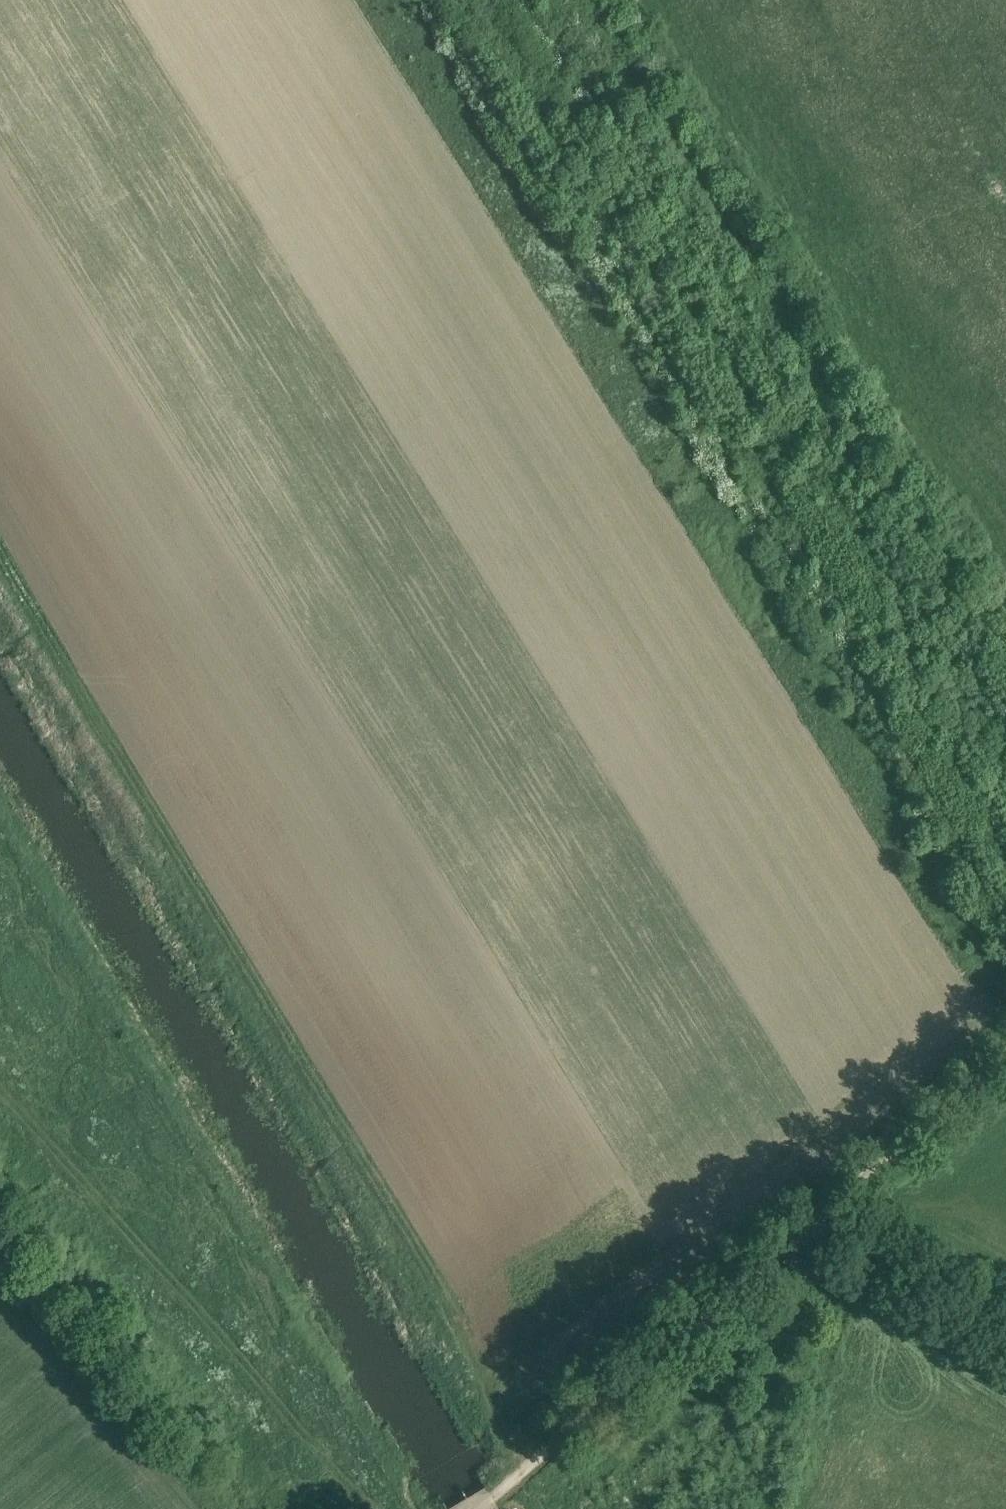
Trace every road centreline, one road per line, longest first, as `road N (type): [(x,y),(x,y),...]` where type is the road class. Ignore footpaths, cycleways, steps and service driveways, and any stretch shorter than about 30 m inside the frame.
road 1 (track): [(477,1508),(812,1217)]
road 2 (track): [(812,1217),(1005,1052)]
road 3 (track): [(812,1217),(1005,1330)]

